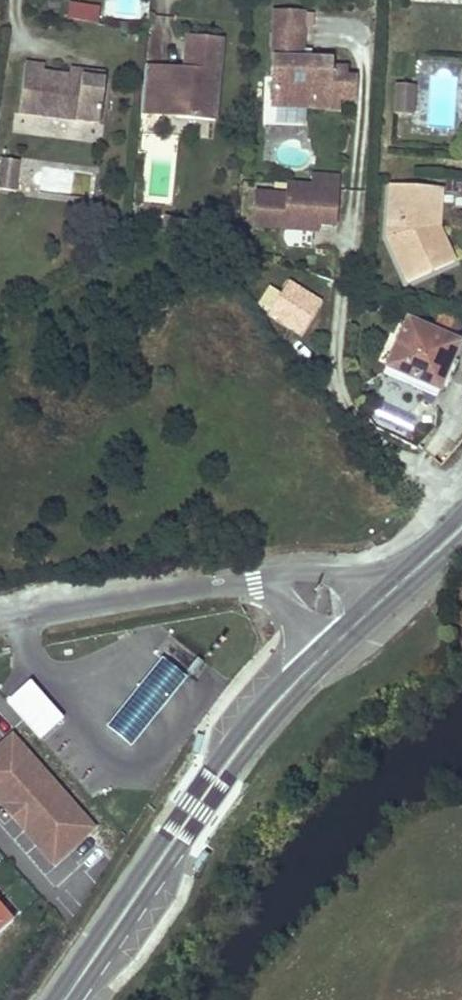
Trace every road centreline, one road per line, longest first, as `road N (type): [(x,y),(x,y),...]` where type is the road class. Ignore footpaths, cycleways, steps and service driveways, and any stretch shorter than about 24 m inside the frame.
road 1 (secondary): [(60,999),(244,738),(328,649)]
road 2 (residential): [(0,628),(255,582)]
road 3 (residential): [(380,603),(341,576),(313,572),(255,582)]

